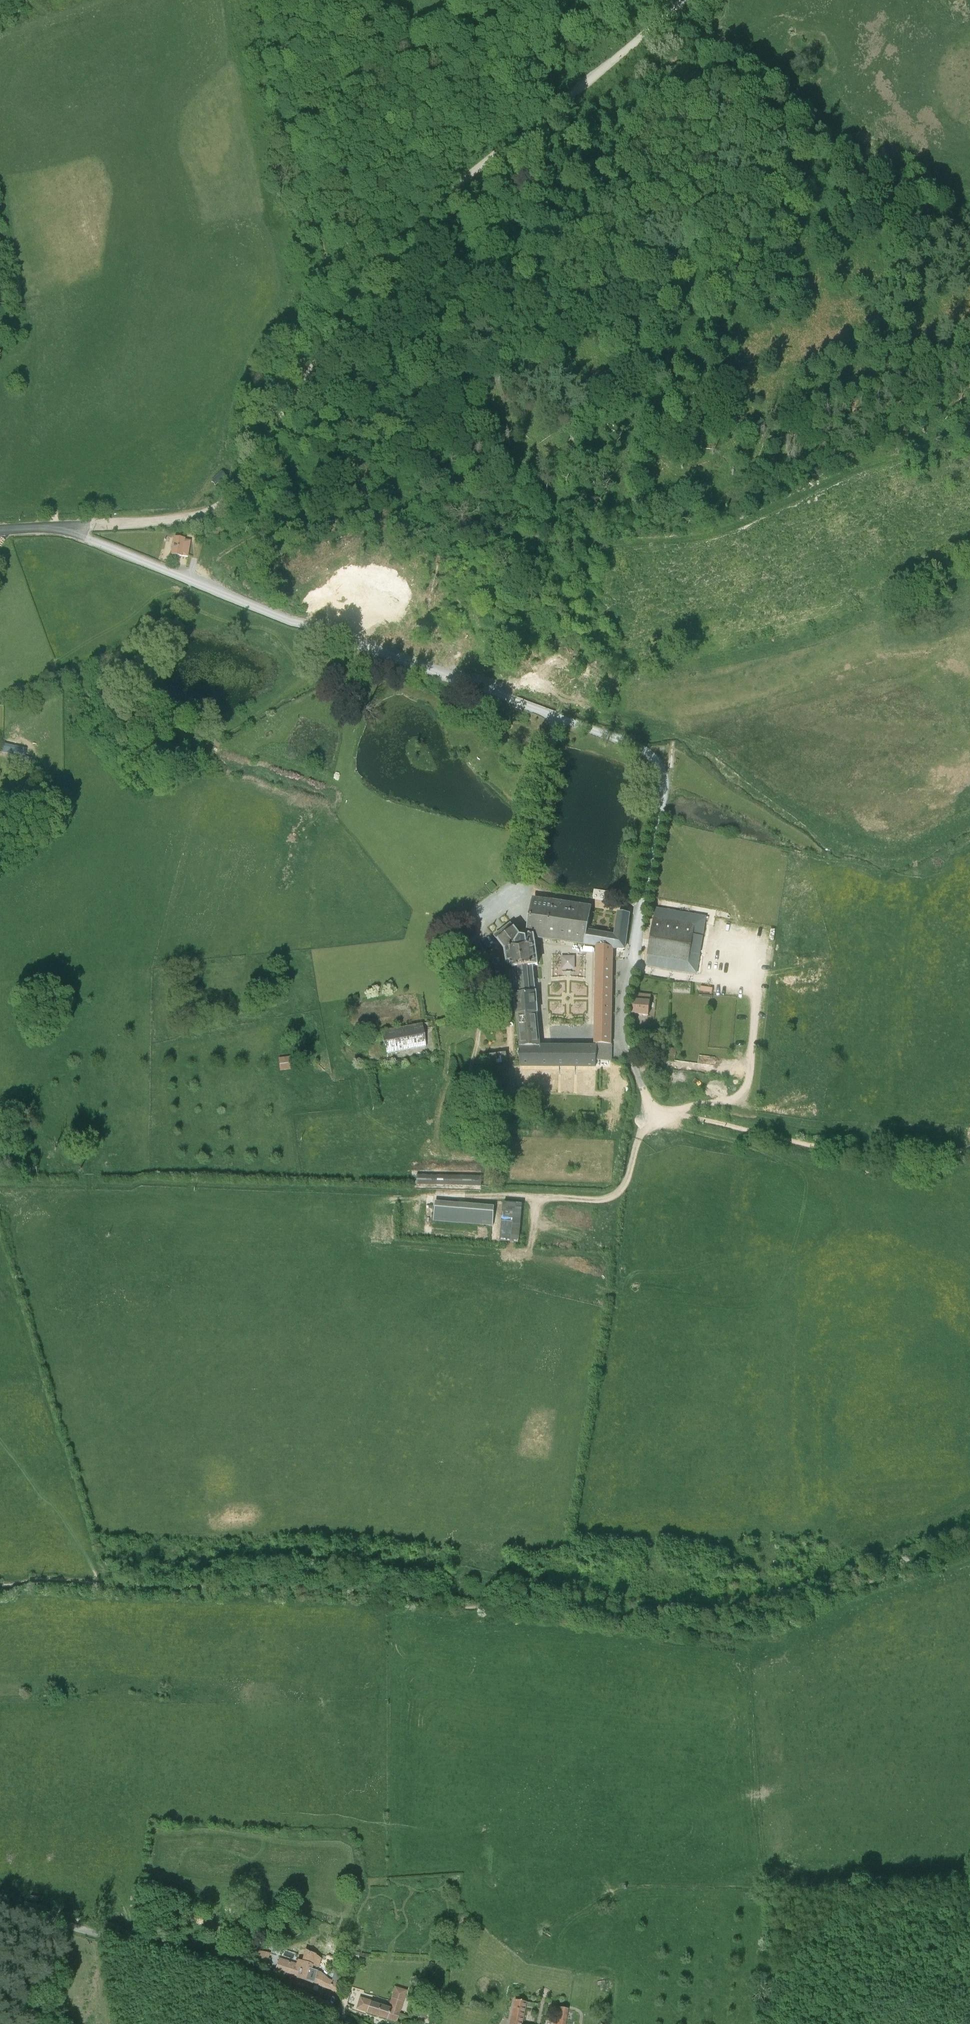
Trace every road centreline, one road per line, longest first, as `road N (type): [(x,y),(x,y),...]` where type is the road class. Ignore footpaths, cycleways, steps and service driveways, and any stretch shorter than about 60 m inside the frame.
road 1 (unclassified): [(665,0),(426,197),(356,287),(222,490),(181,501),(0,510)]
road 2 (track): [(661,1106),(635,1131),(611,1189),(590,1192),(0,1173)]
road 3 (unclassified): [(0,1913),(229,1976),(341,2023)]
road 4 (track): [(969,1145),(858,1148),(661,1106)]

